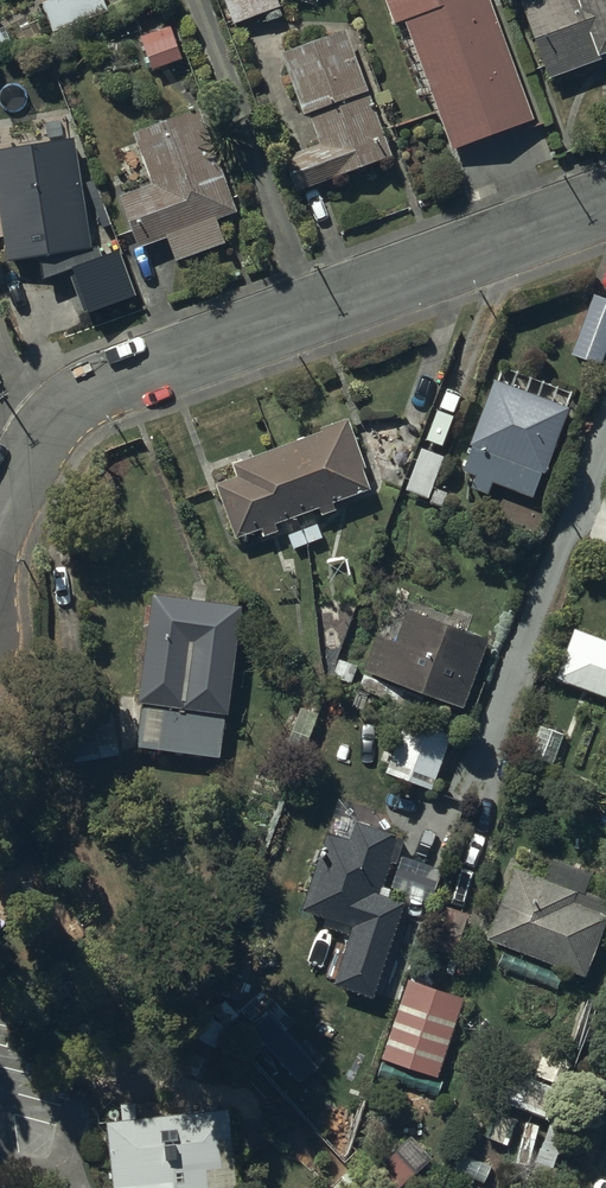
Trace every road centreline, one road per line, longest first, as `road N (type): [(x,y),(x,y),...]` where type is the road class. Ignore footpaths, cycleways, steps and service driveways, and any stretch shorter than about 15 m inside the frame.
road 1 (residential): [(605,205),(83,402),(47,443),(0,526)]

